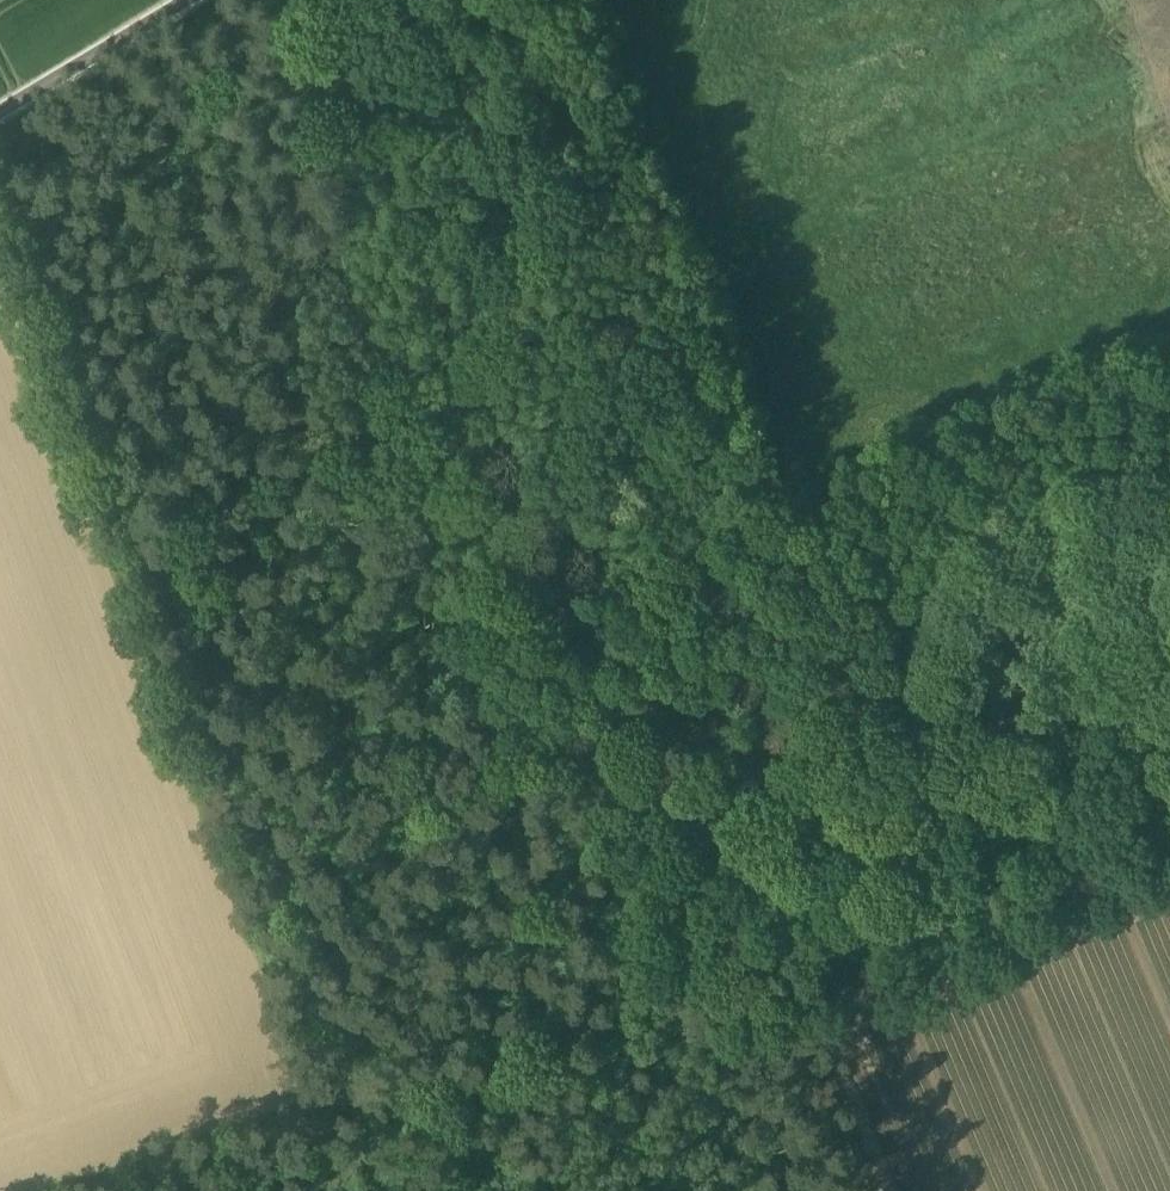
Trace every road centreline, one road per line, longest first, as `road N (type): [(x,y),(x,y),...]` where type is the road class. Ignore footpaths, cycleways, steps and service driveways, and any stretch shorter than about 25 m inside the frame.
road 1 (track): [(190,0),(0,115)]

